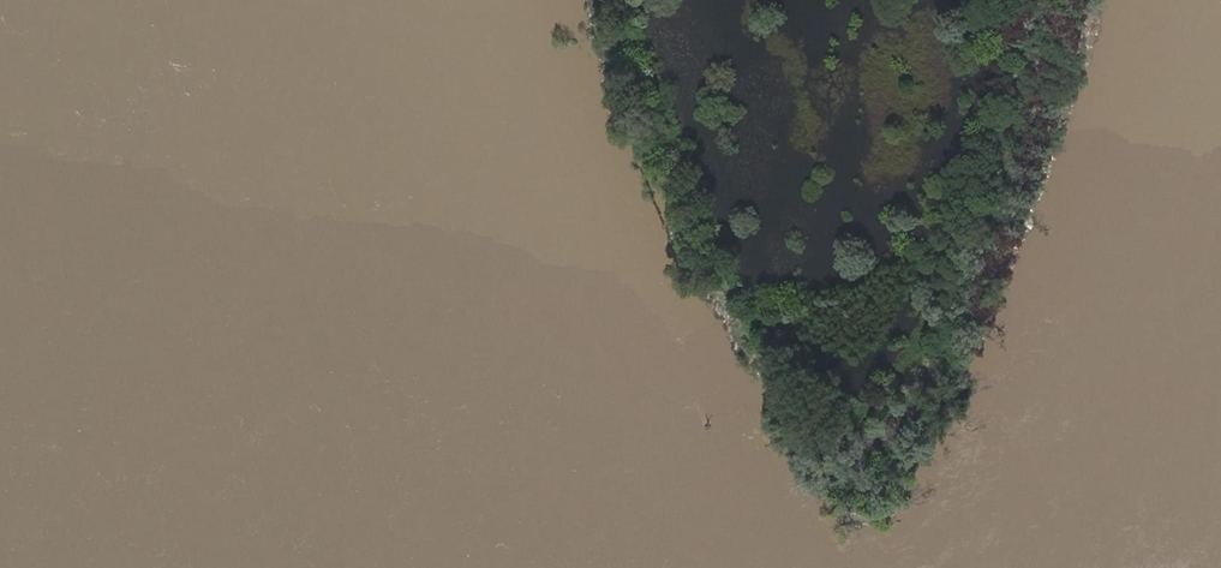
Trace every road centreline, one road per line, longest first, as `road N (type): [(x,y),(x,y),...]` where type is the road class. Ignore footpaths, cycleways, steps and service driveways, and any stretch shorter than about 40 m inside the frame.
road 1 (track): [(625,0),(732,289),(816,428),(877,409),(942,298),(1018,0)]

